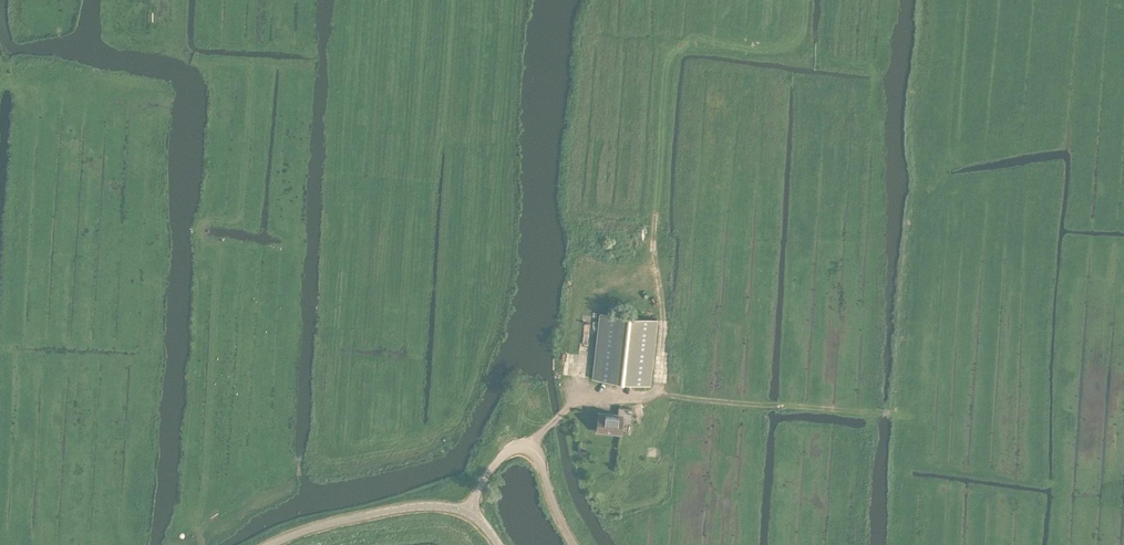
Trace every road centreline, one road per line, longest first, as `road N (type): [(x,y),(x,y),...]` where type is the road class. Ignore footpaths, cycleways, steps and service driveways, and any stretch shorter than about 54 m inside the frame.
road 1 (track): [(804,0),(802,32),(773,52),(695,35),(669,52),(652,249),(666,323),(662,376),(655,392),(638,398),(590,397)]
road 2 (track): [(891,413),(655,392)]
road 3 (unclassified): [(469,512),(397,509),(269,544)]
road 4 (unclassified): [(469,512),(498,460),(524,449),(537,460),(574,544)]

